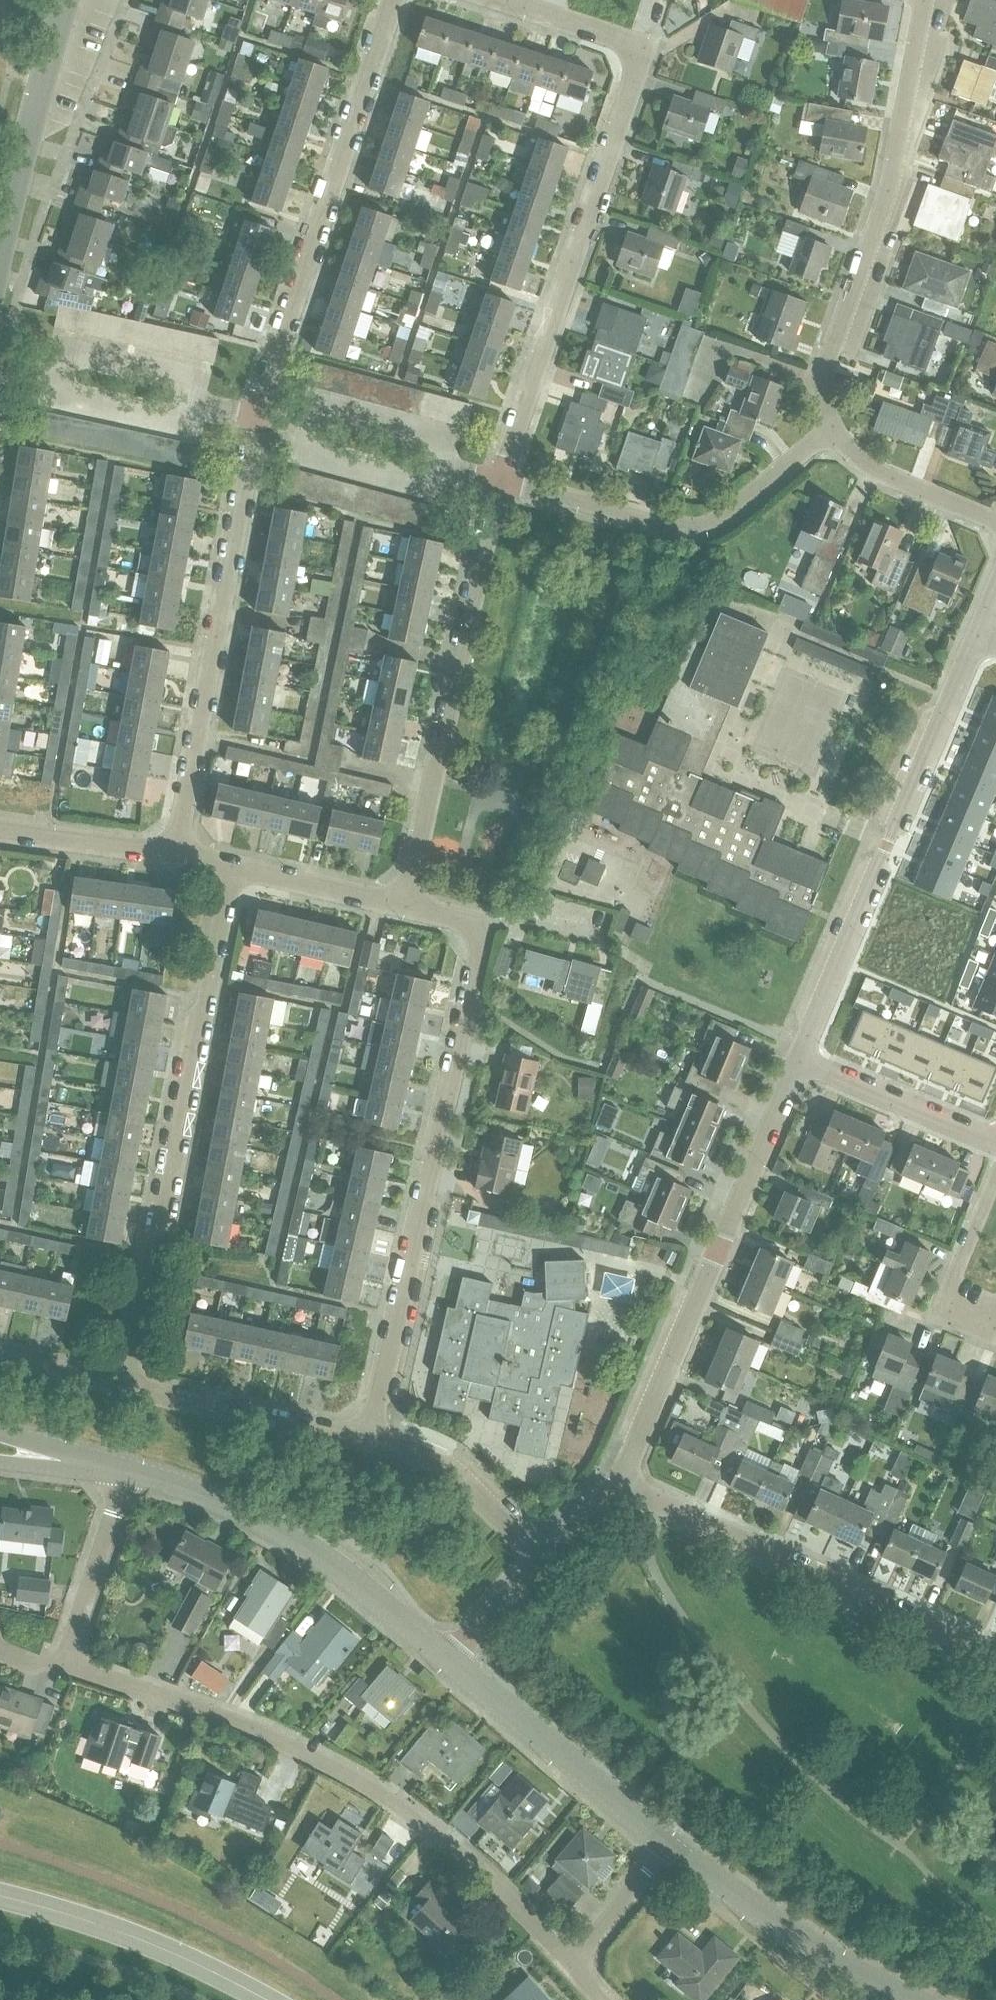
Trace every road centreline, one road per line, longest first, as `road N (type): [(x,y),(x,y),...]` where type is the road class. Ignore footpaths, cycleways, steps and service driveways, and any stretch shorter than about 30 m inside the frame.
road 1 (residential): [(371,1440),(483,923),(406,906)]
road 2 (residential): [(576,1967),(393,1799),(198,1708),(69,1664)]
road 3 (residential): [(498,482),(644,42),(537,7)]
road 4 (residential): [(127,1389),(232,867)]
road 5 (residential): [(617,1487),(804,1060)]
road 6 (residential): [(804,1060),(976,632)]
road 7 (residential): [(177,855),(259,419)]
road 8 (residential): [(259,419),(393,0)]
road 9 (residential): [(835,429),(841,371),(905,128),(928,0)]
road 10 (residential): [(406,906),(498,482)]
road 11 (residential): [(995,1657),(617,1487)]
road 12 (residential): [(498,482),(697,528),(835,429)]
road 13 (residential): [(444,1663),(347,1576),(216,1501),(129,1469)]
road 14 (tertiary): [(910,1999),(845,1967),(668,1842)]
road 15 (secondary): [(268,1999),(140,1938),(0,1895)]
road 16 (tertiary): [(668,1842),(444,1663)]
road 17 (tertiary): [(0,265),(69,0)]
road 18 (residential): [(371,1440),(127,1389)]
road 19 (residential): [(546,1556),(445,1466),(371,1440)]
road 20 (residential): [(995,1137),(804,1060)]
road 21 (residential): [(69,1664),(129,1469)]
road 22 (residential): [(995,1322),(978,1325),(955,1316),(950,1304),(995,1178)]
road 23 (residential): [(995,510),(864,461),(835,429)]
road 24 (residential): [(177,855),(0,830)]
road 25 (residential): [(406,906),(232,867)]
road 26 (residential): [(450,470),(439,445),(321,413),(298,430)]
road 27 (residential): [(60,371),(64,399),(172,421),(206,407)]
road 28 (residential): [(298,430),(309,454),(419,482),(450,470)]
road 29 (residential): [(206,407),(194,380),(80,357),(60,371)]
road 30 (residential): [(576,1967),(668,1842)]
road 31 (residential): [(444,1663),(546,1556)]
road 32 (tertiary): [(129,1469),(0,1431)]
road 33 (residential): [(127,1389),(0,1359)]
road 34 (tertiary): [(0,1461),(129,1469)]

